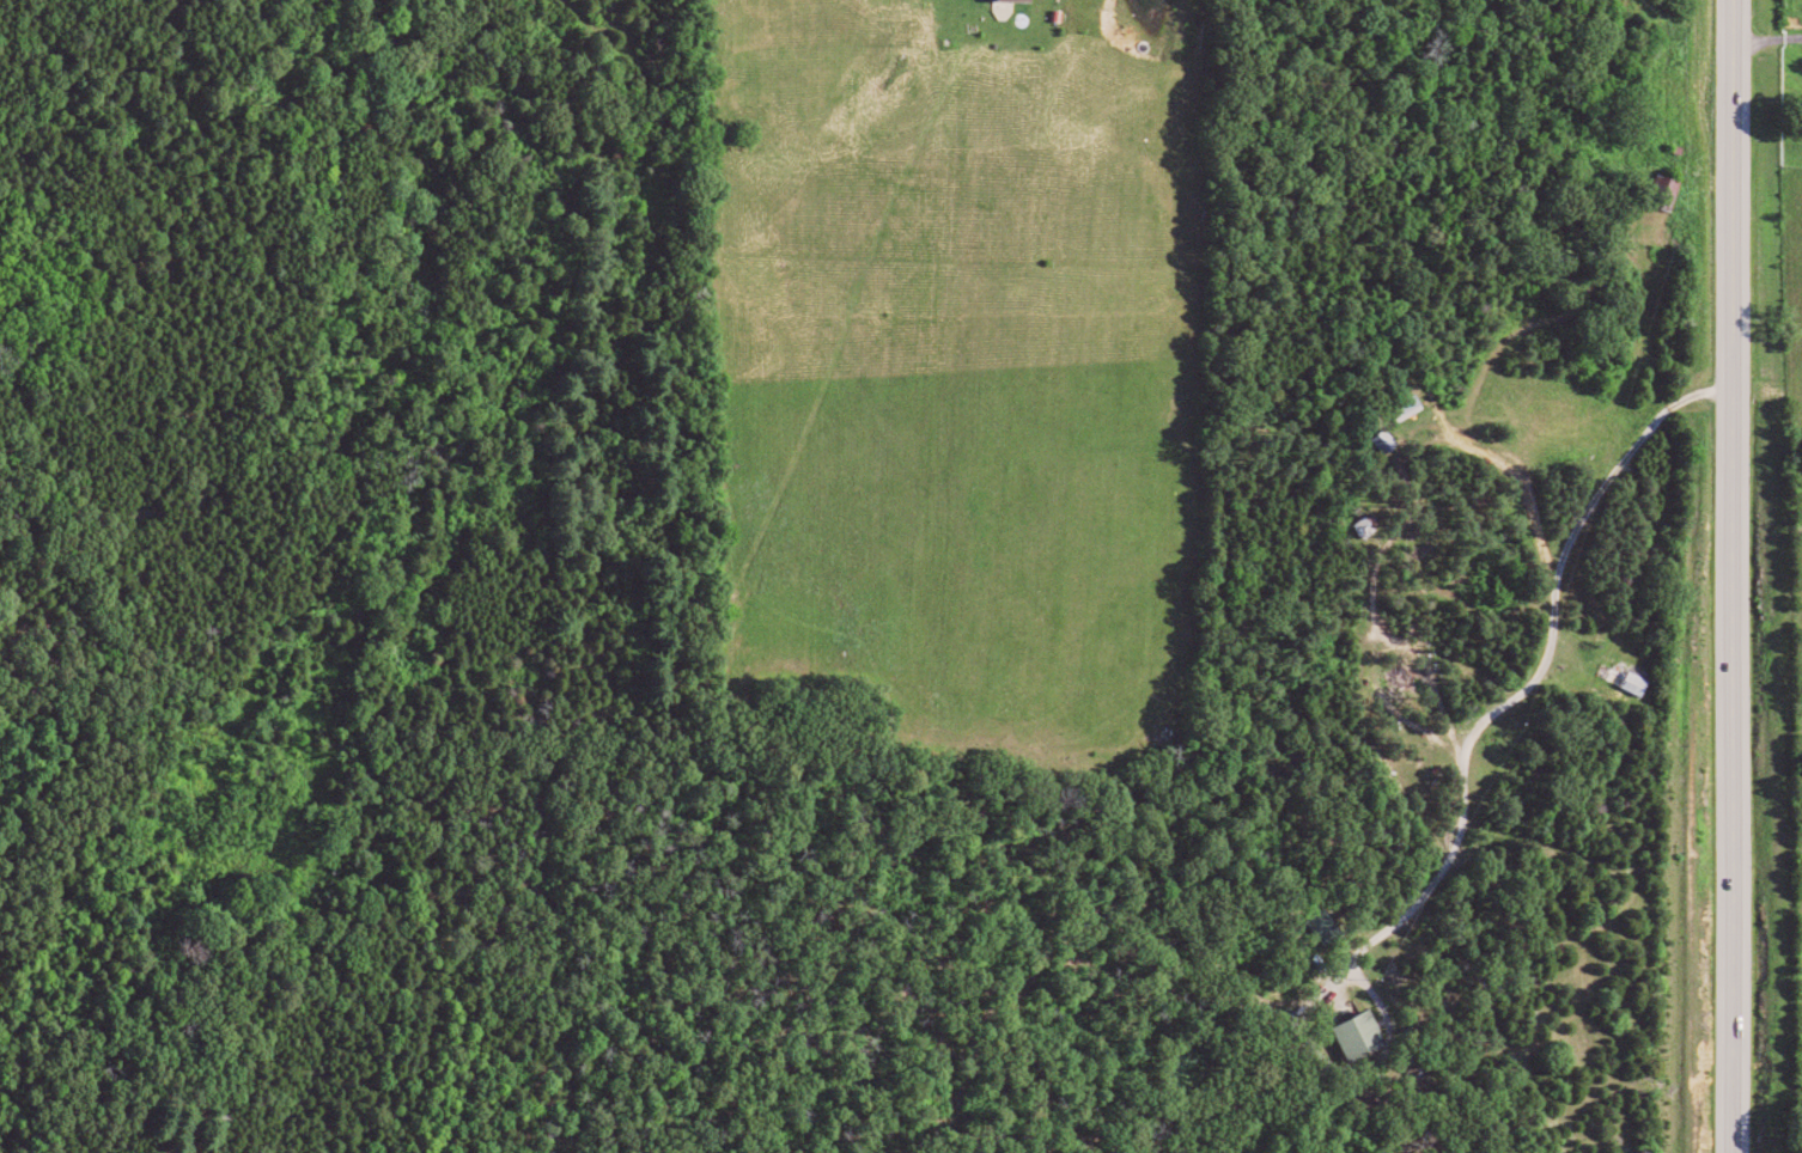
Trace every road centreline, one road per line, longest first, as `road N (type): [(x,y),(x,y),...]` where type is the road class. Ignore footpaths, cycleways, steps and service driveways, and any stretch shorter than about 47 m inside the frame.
road 1 (primary): [(1737,1152),(1724,0)]

